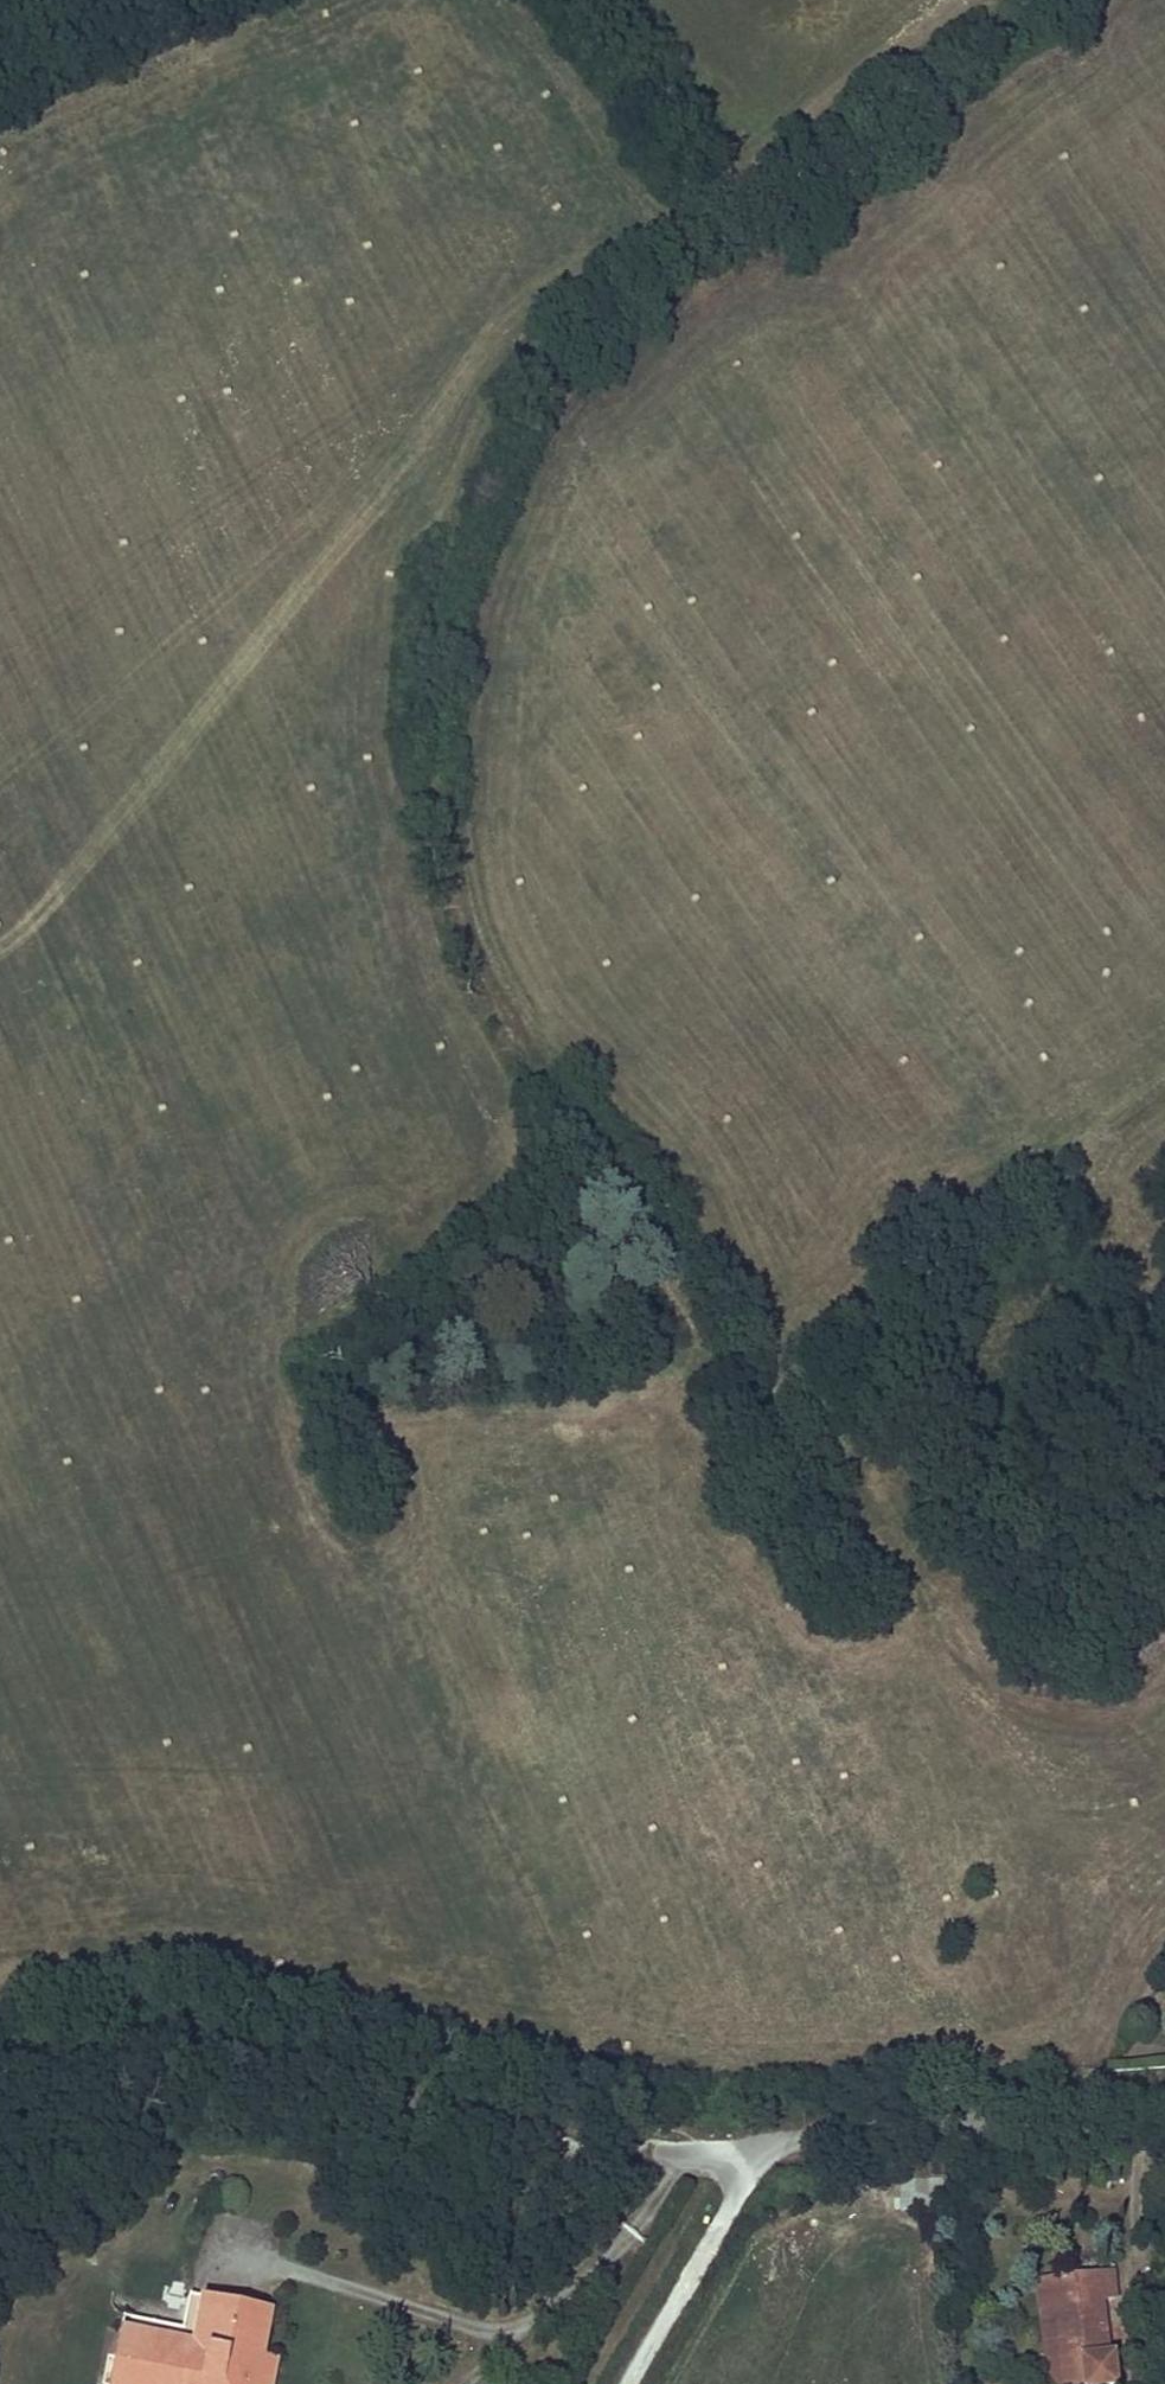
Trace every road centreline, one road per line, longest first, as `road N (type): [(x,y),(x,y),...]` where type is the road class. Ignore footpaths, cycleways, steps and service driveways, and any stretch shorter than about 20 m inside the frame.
road 1 (unclassified): [(651,2142),(705,2149),(1164,2117)]
road 2 (track): [(626,2383),(769,2143)]

